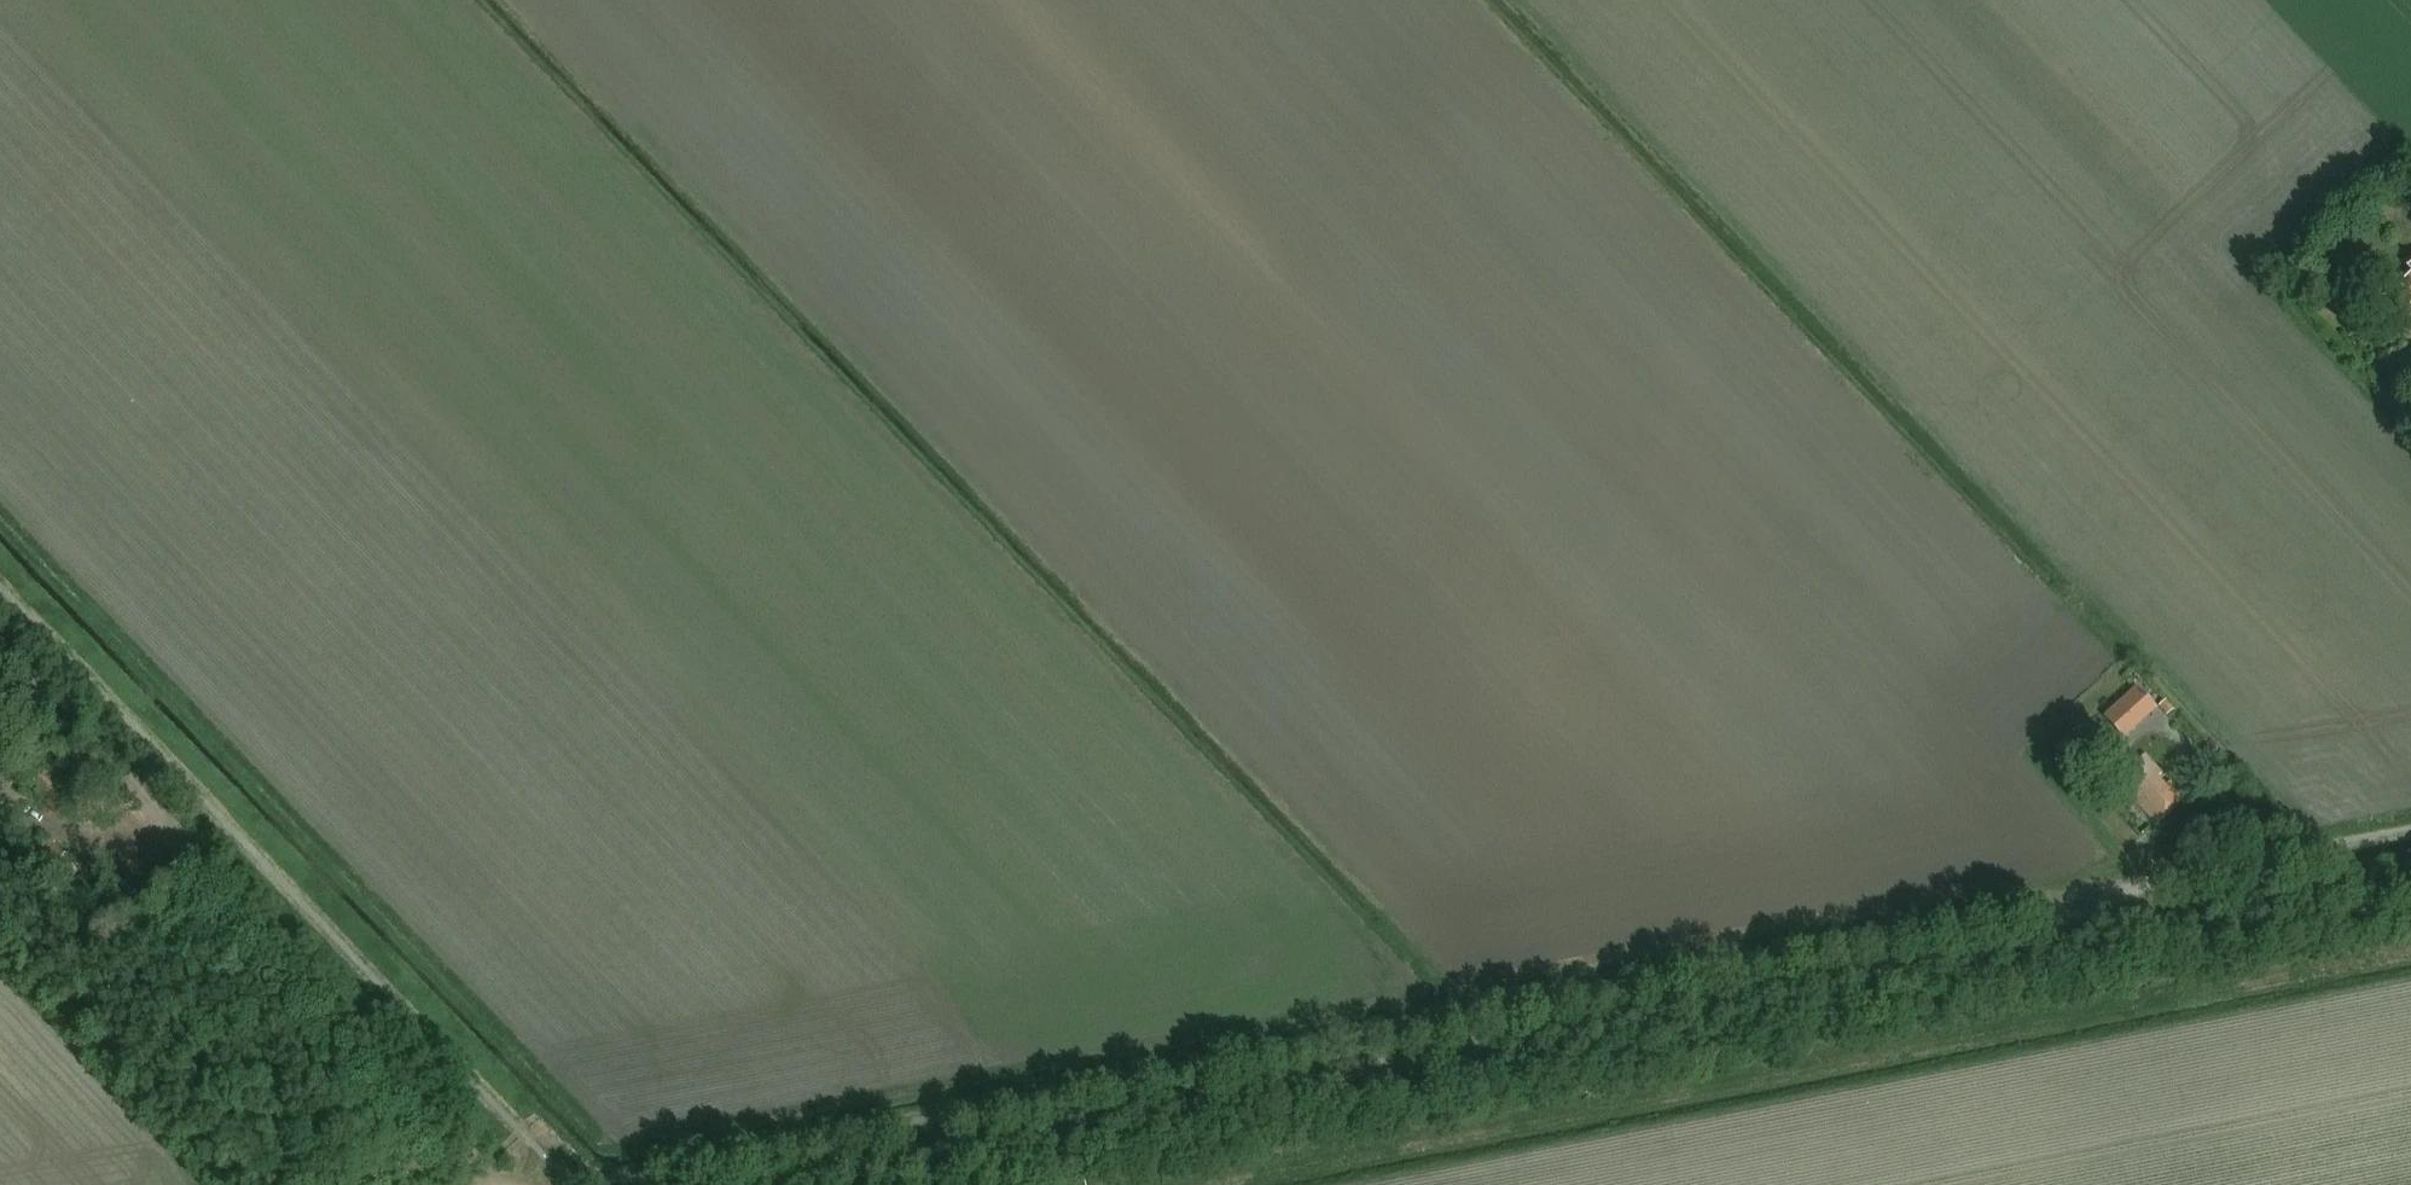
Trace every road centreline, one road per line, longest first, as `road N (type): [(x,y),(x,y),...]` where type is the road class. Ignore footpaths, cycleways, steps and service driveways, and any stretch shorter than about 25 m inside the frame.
road 1 (track): [(754,1184),(2073,933),(2114,896)]
road 2 (track): [(0,655),(498,1184)]
road 3 (unclassified): [(2114,896),(2410,839)]

